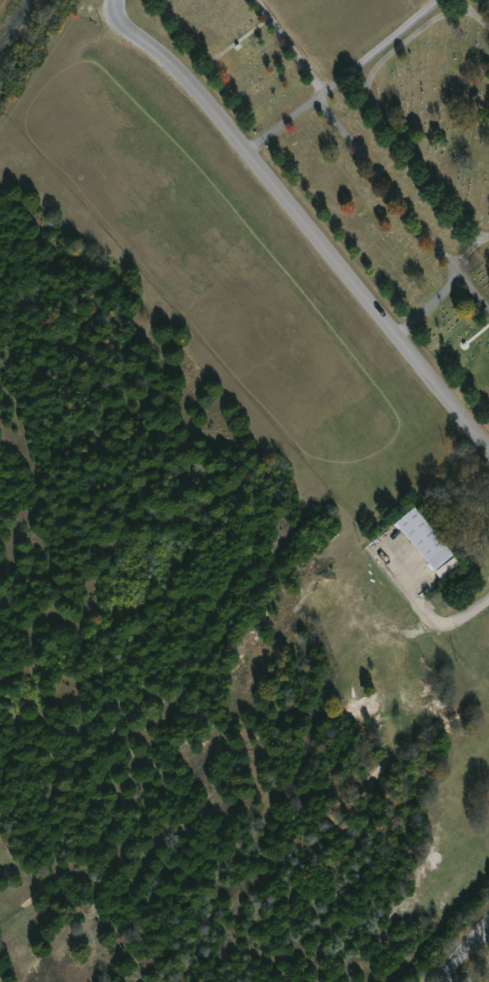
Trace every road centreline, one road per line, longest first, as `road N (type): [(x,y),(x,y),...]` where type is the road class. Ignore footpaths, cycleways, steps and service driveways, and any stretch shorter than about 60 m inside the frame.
road 1 (tertiary): [(111,11),(174,65),(248,150),(488,449)]

